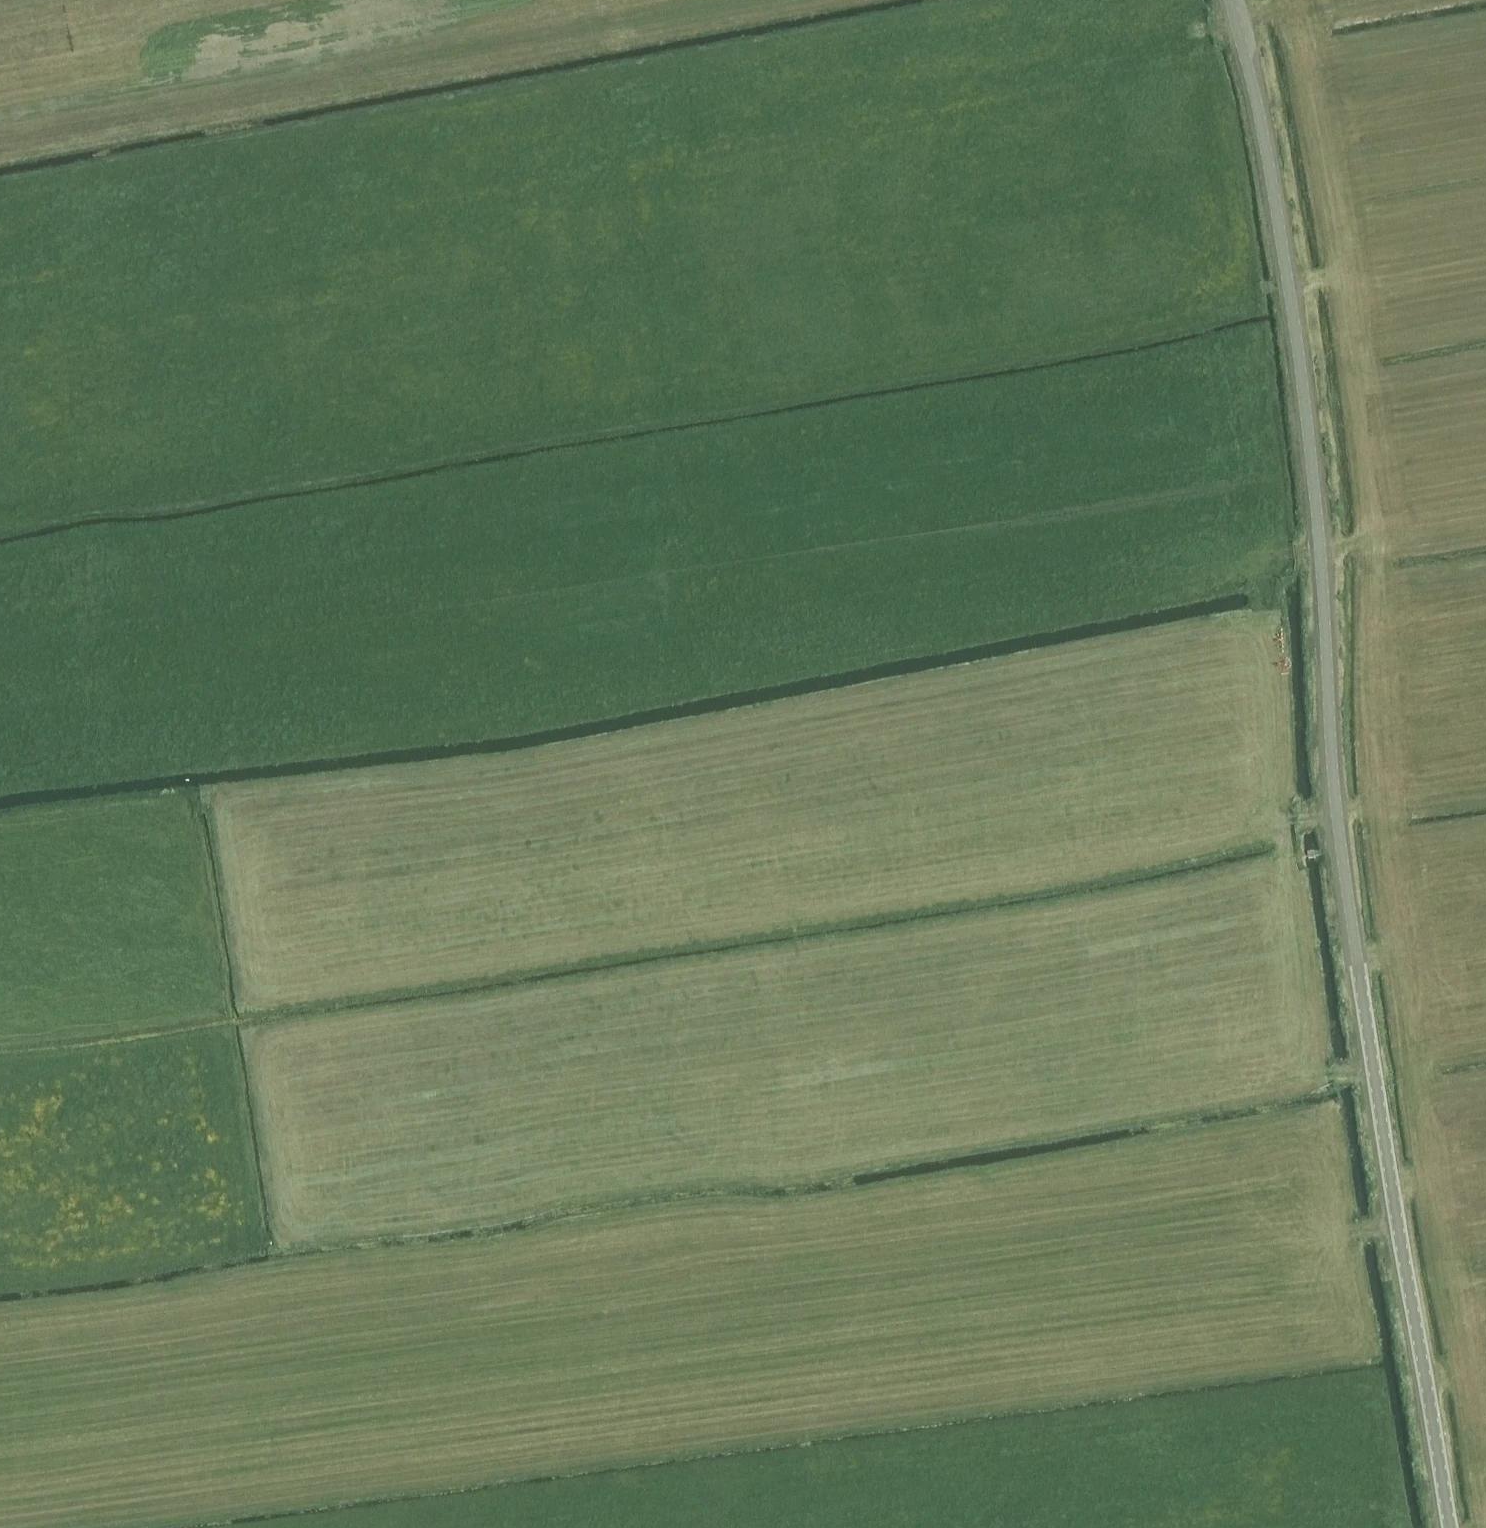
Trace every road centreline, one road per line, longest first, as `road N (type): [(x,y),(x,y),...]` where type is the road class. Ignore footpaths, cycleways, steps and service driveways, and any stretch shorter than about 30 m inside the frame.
road 1 (unclassified): [(1450,1527),(1339,831),(1320,540),(1282,243),(1229,0)]

